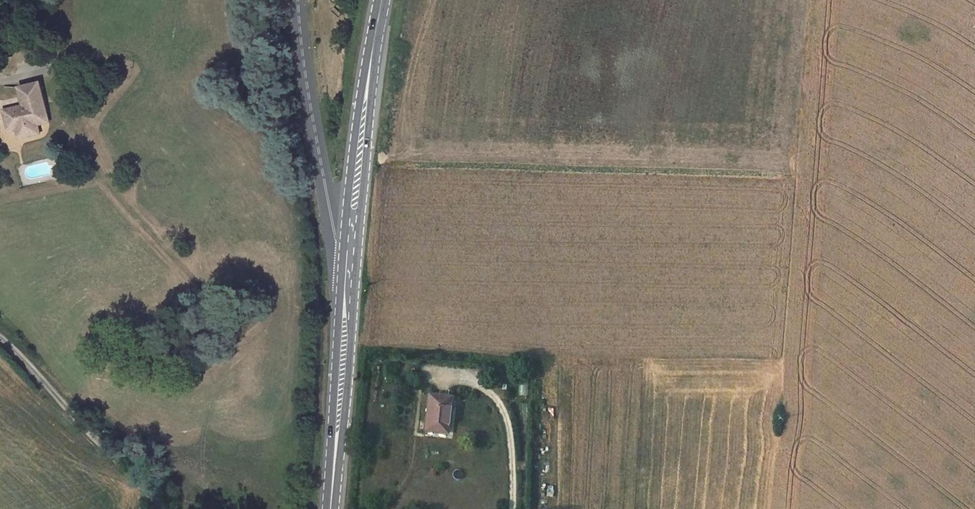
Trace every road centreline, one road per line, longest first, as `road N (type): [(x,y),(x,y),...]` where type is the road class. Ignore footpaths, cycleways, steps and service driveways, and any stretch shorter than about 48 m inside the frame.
road 1 (primary): [(348,250),(335,508)]
road 2 (secondary): [(348,250),(336,237),(299,0)]
road 3 (primary): [(385,0),(348,250)]
road 4 (residential): [(0,337),(167,508)]

